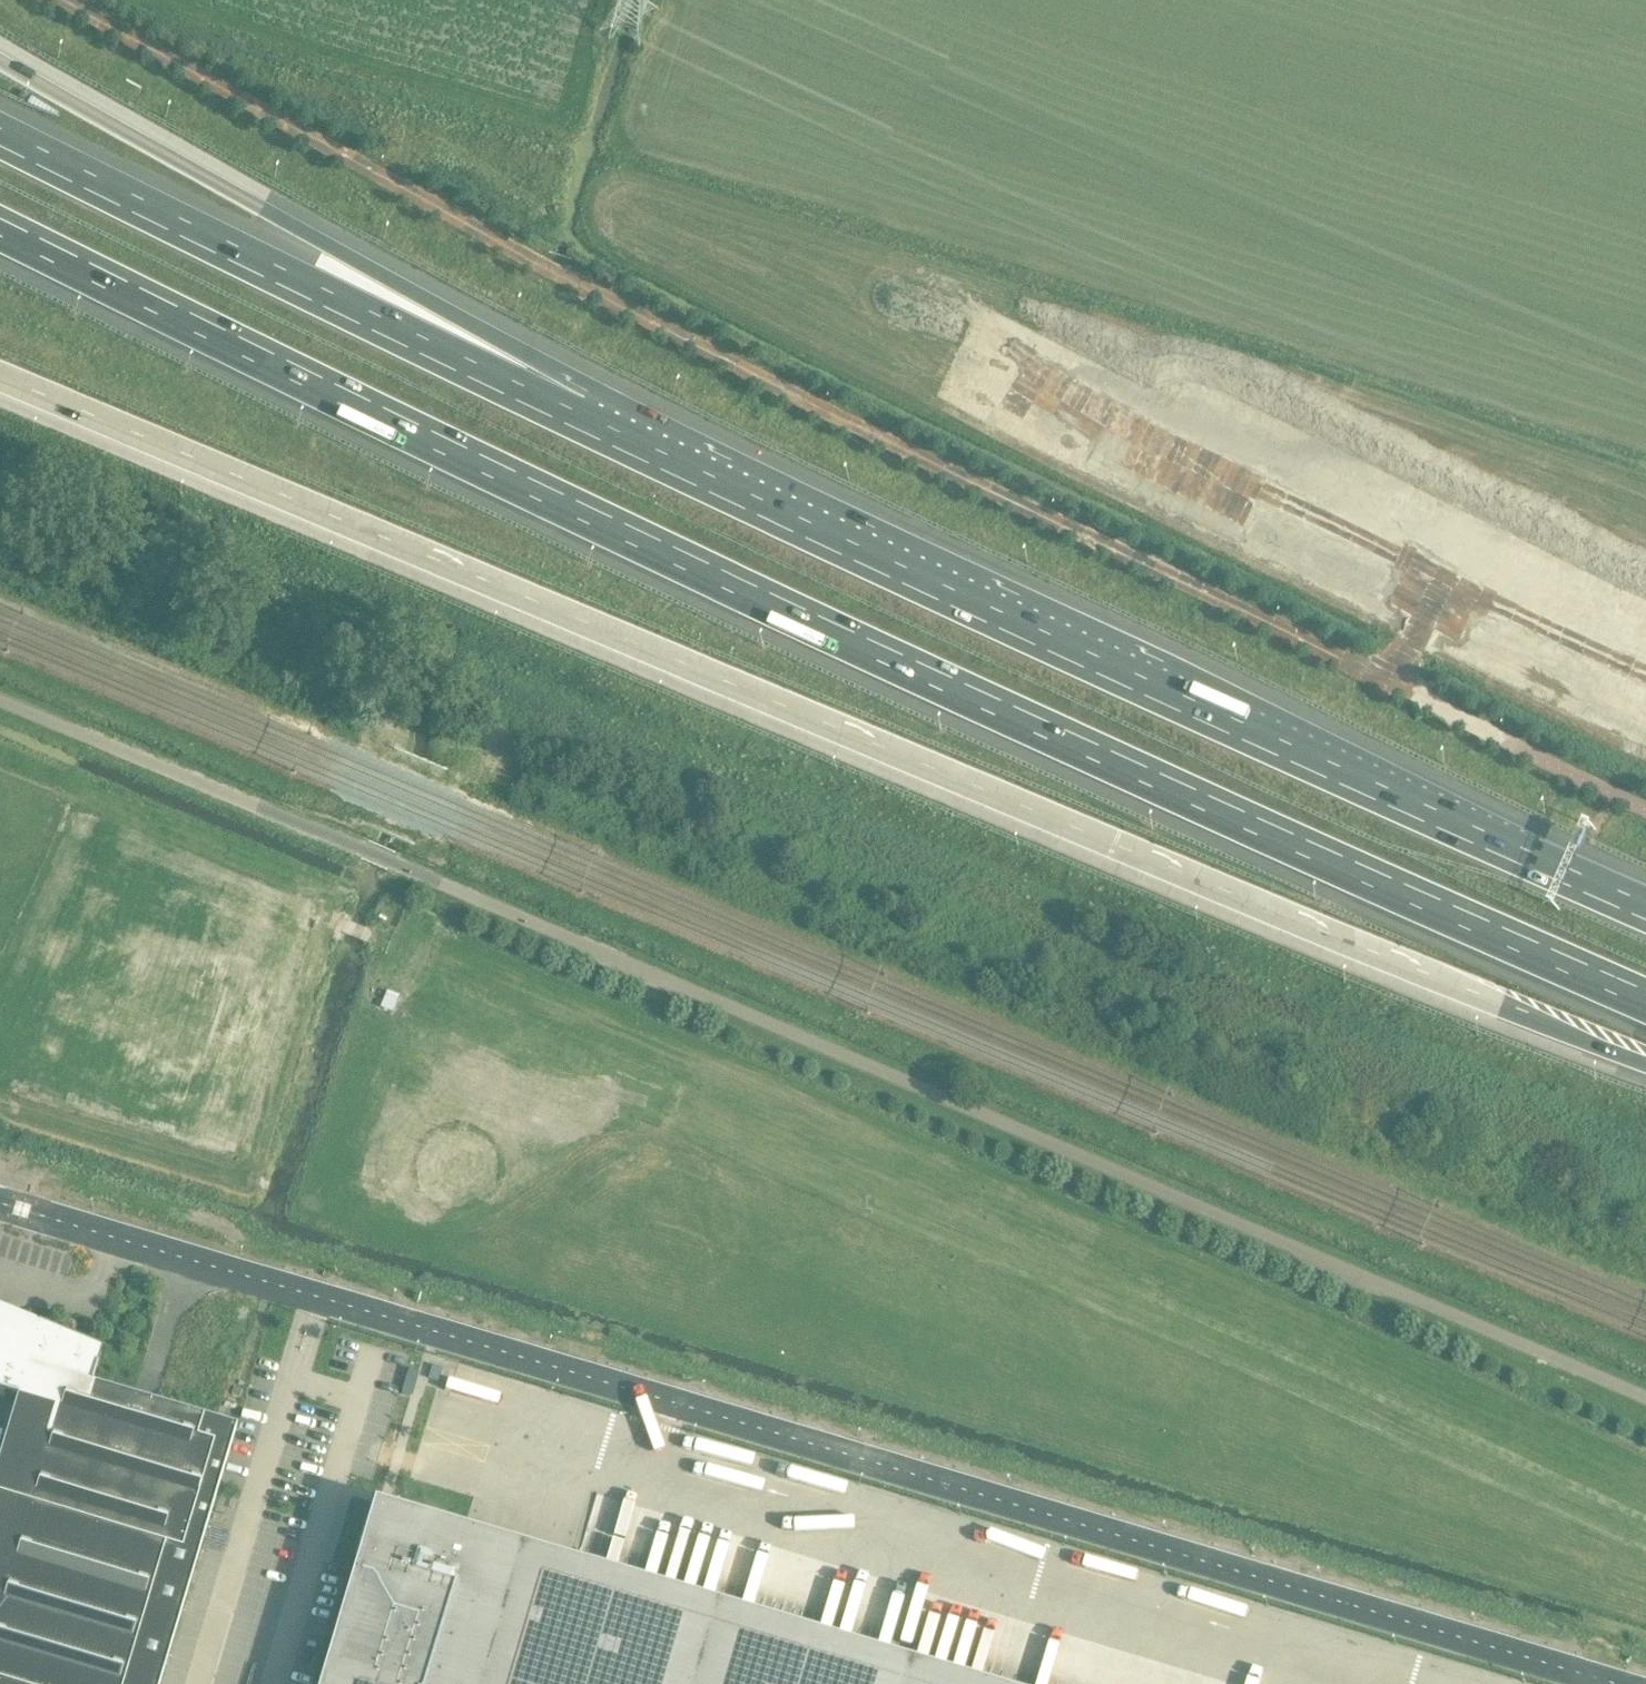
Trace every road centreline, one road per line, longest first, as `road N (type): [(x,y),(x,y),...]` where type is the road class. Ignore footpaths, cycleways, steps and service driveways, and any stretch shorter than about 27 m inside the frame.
road 1 (motorway): [(0,227),(829,629),(1645,999)]
road 2 (motorway): [(0,377),(1645,1064)]
road 3 (unclassified): [(1603,1683),(0,1203)]
road 4 (motorway): [(1645,903),(577,413)]
road 5 (motorway): [(577,413),(326,244),(0,63)]
road 6 (motorway): [(577,413),(0,129)]

